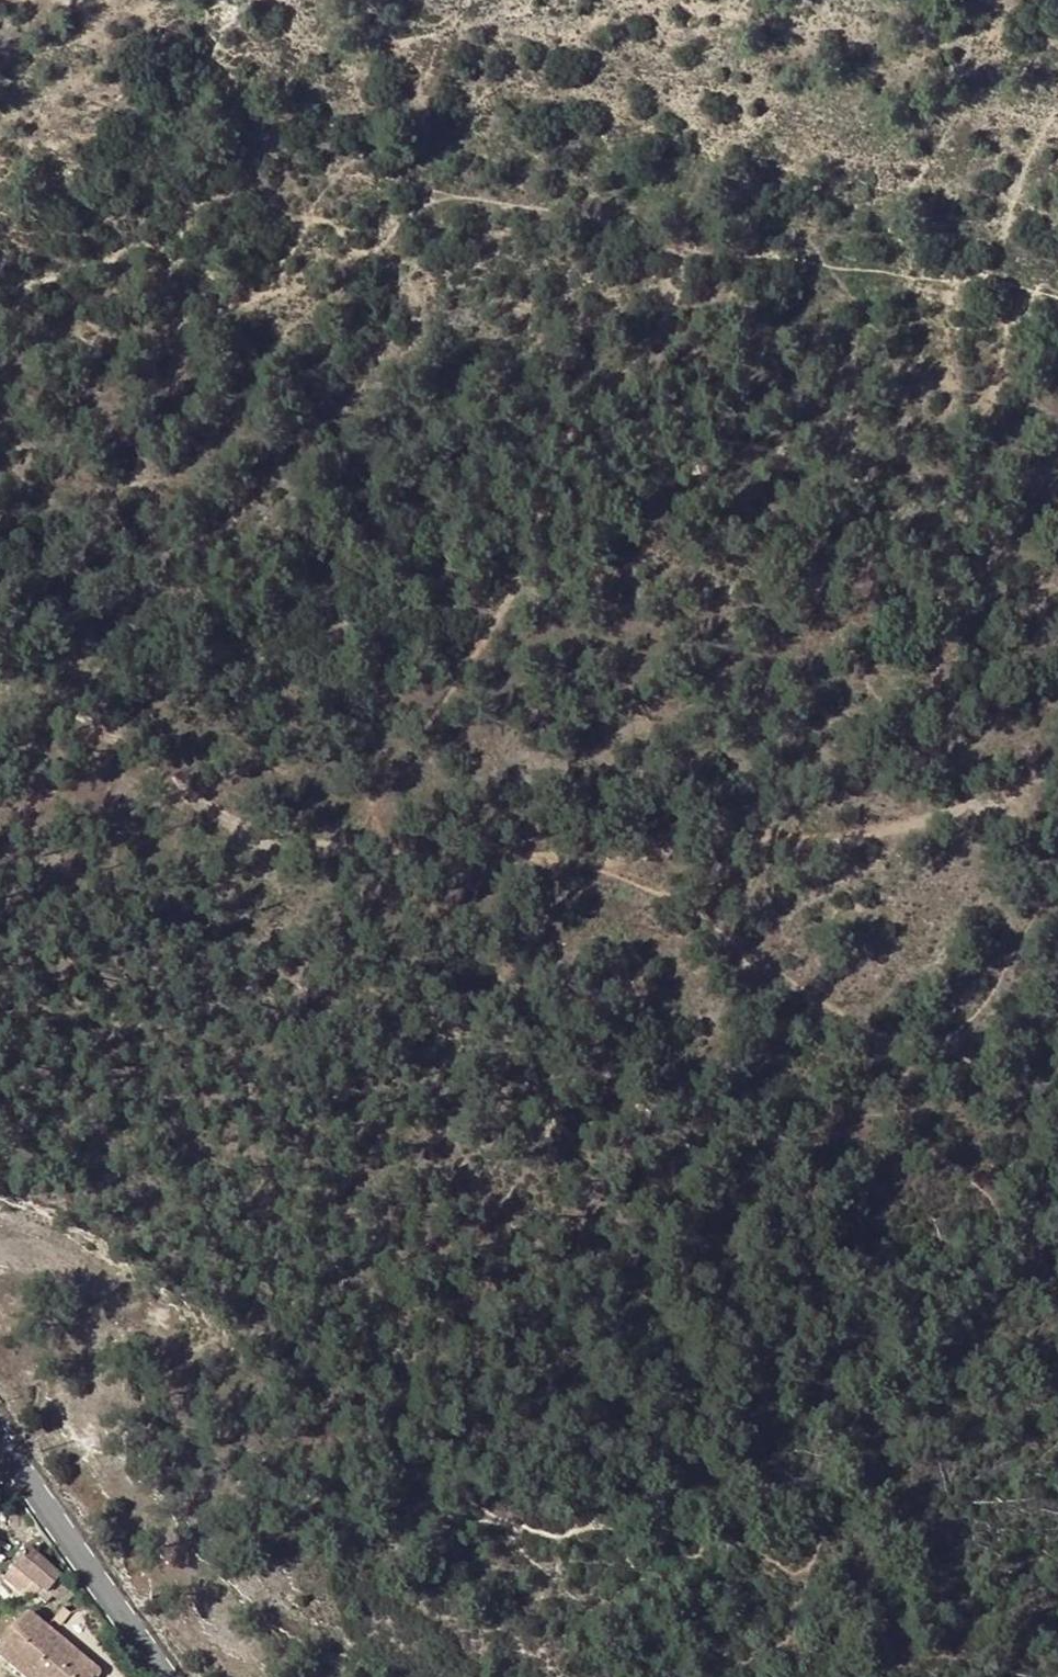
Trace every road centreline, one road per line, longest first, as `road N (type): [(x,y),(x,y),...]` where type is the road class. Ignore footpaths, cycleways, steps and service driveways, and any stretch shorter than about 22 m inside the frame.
road 1 (tertiary): [(187,1676),(103,1547),(0,1417)]

